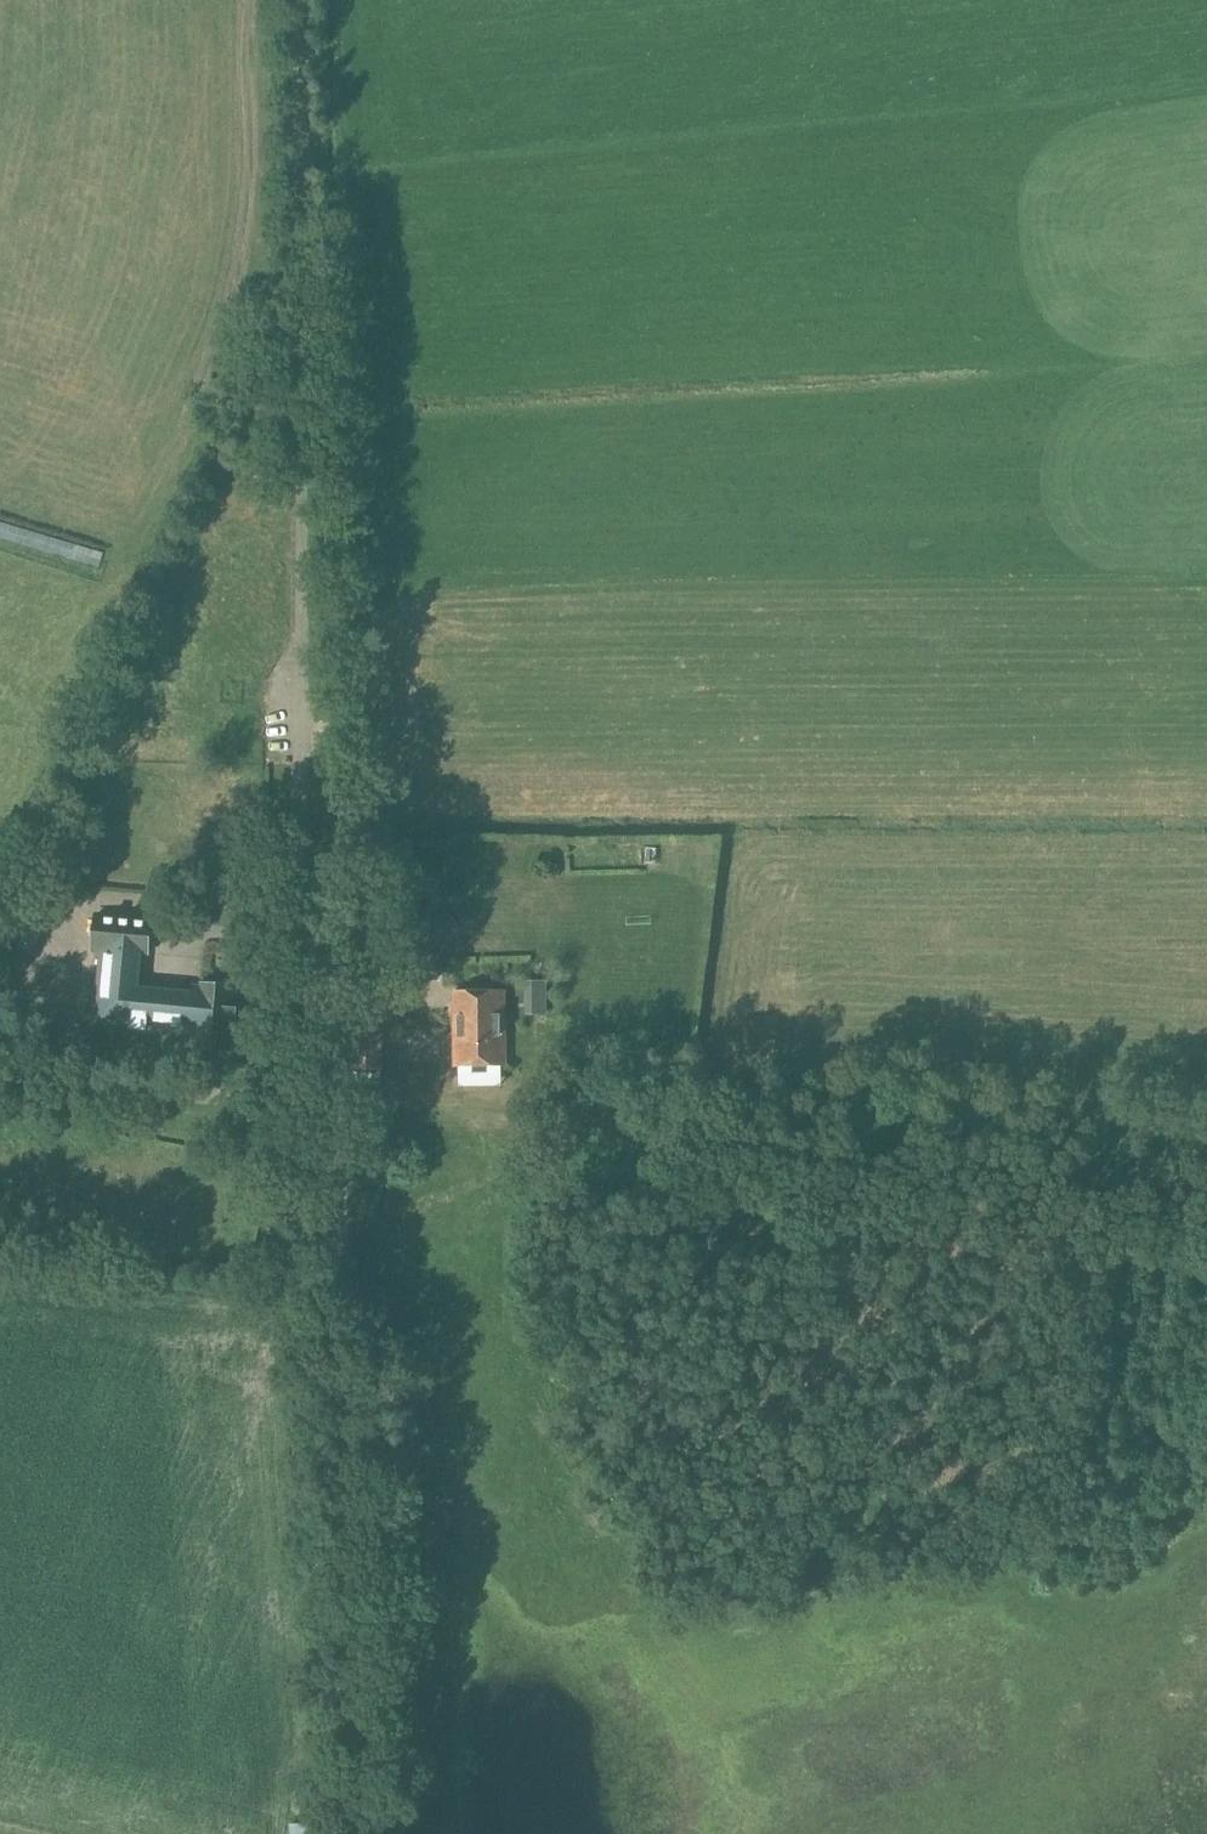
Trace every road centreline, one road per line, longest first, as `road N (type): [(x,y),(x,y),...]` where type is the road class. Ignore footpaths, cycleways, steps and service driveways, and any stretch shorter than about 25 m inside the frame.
road 1 (track): [(347,1120),(380,1833)]

